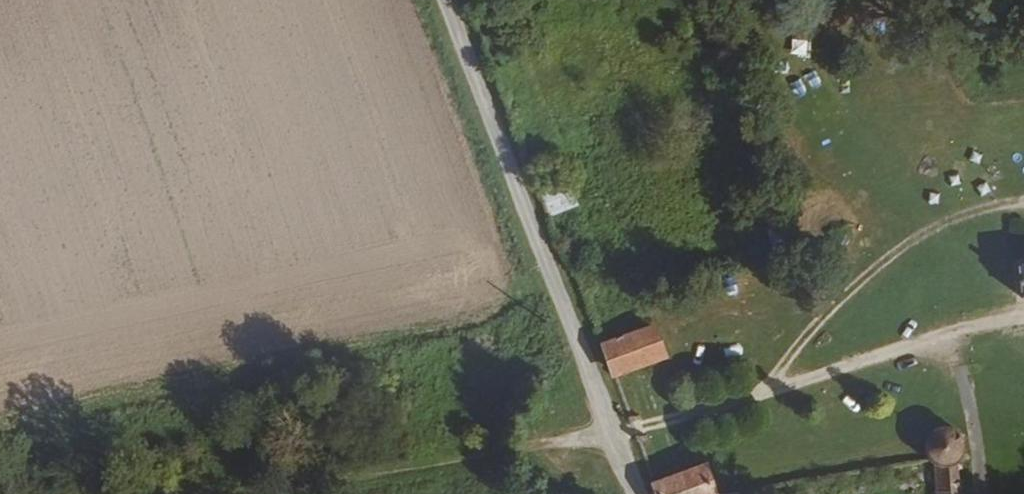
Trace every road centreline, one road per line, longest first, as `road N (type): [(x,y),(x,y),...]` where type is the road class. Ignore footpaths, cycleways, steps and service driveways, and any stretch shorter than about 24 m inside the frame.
road 1 (unclassified): [(457,0),(641,493)]
road 2 (track): [(620,438),(857,359),(1023,332)]
road 3 (track): [(620,438),(278,493)]
road 4 (track): [(759,394),(884,259),(1023,200)]

